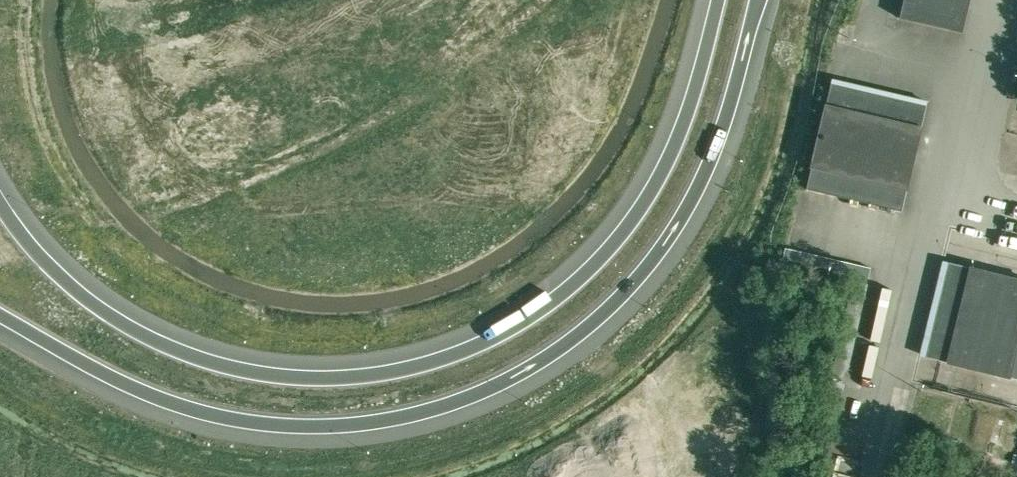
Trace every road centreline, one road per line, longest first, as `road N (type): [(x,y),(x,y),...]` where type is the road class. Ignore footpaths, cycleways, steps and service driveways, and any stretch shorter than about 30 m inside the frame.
road 1 (motorway): [(0,313),(126,383),(234,418),(367,421),(480,391),(571,338),(664,242),(721,132),(756,0)]
road 2 (motorway): [(717,0),(678,138),(630,222),(559,295),(491,338),(426,363),(310,378),(190,354),(91,300),(32,249),(0,206)]

